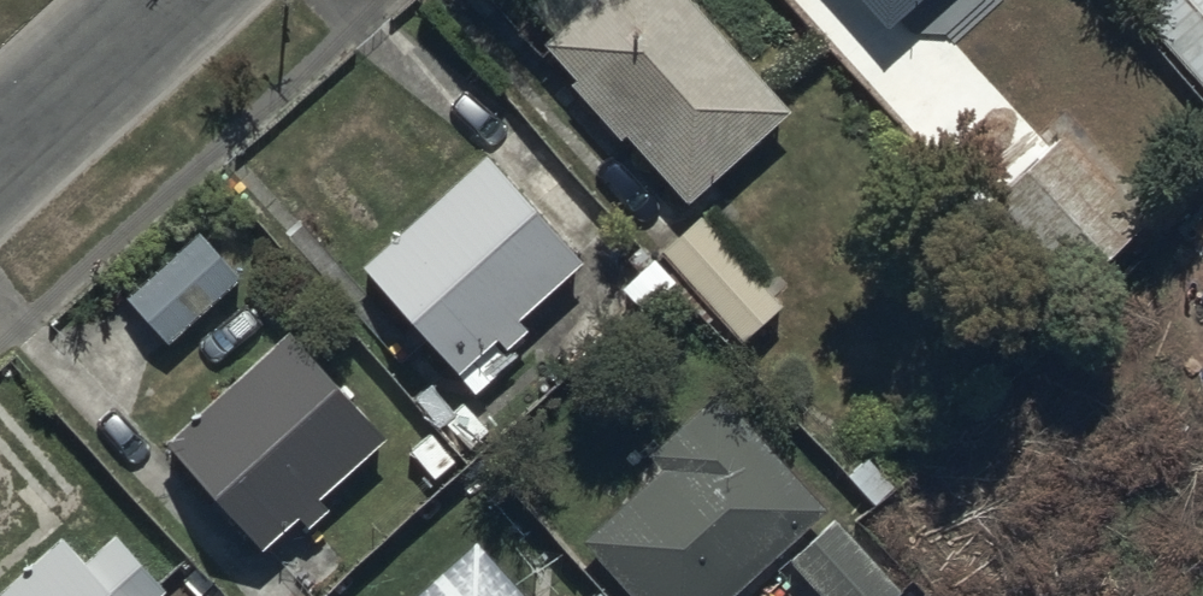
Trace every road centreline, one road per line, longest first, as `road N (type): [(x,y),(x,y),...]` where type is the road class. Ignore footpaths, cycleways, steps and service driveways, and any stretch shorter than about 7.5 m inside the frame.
road 1 (tertiary): [(168,0),(0,151)]

